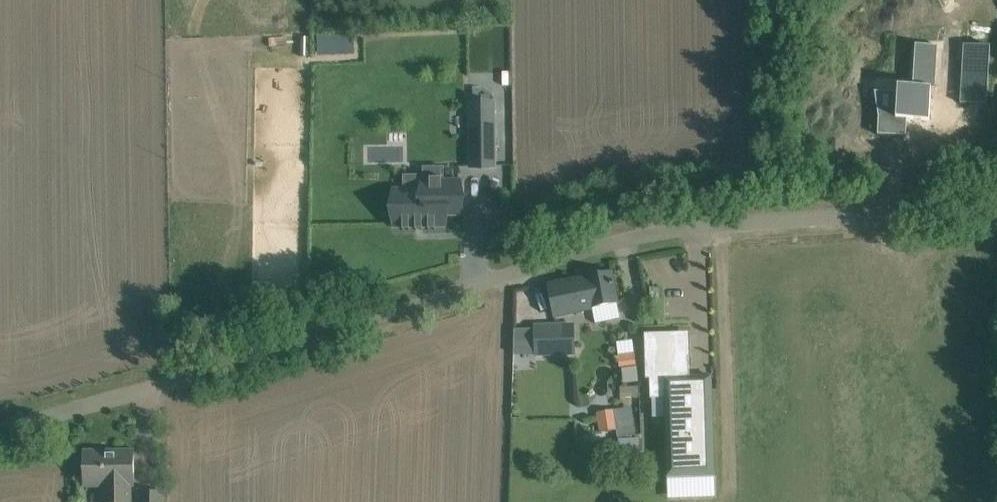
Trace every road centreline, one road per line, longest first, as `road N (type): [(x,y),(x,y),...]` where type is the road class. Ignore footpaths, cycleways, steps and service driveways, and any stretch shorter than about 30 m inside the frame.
road 1 (residential): [(0,434),(587,253),(711,226),(996,207)]

